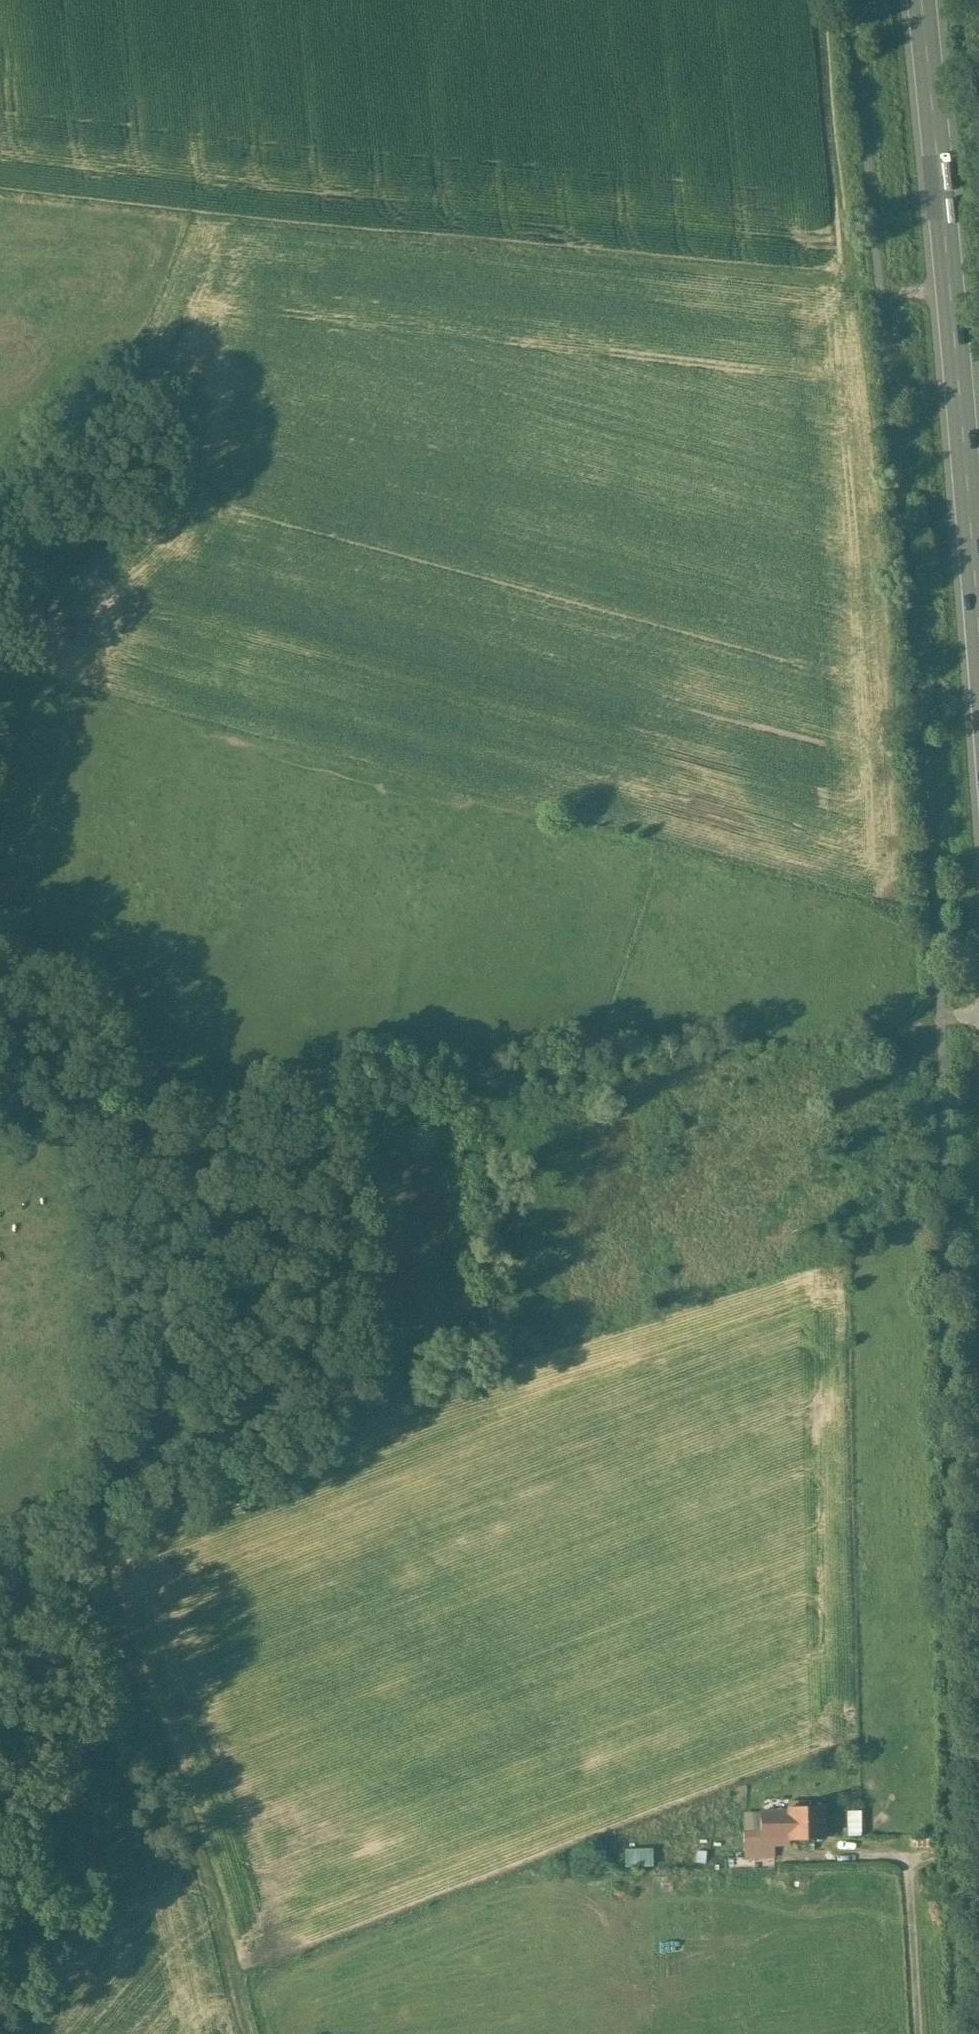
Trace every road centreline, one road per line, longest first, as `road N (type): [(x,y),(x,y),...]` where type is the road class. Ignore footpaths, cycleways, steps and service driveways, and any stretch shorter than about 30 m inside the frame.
road 1 (primary): [(925,0),(978,626)]

